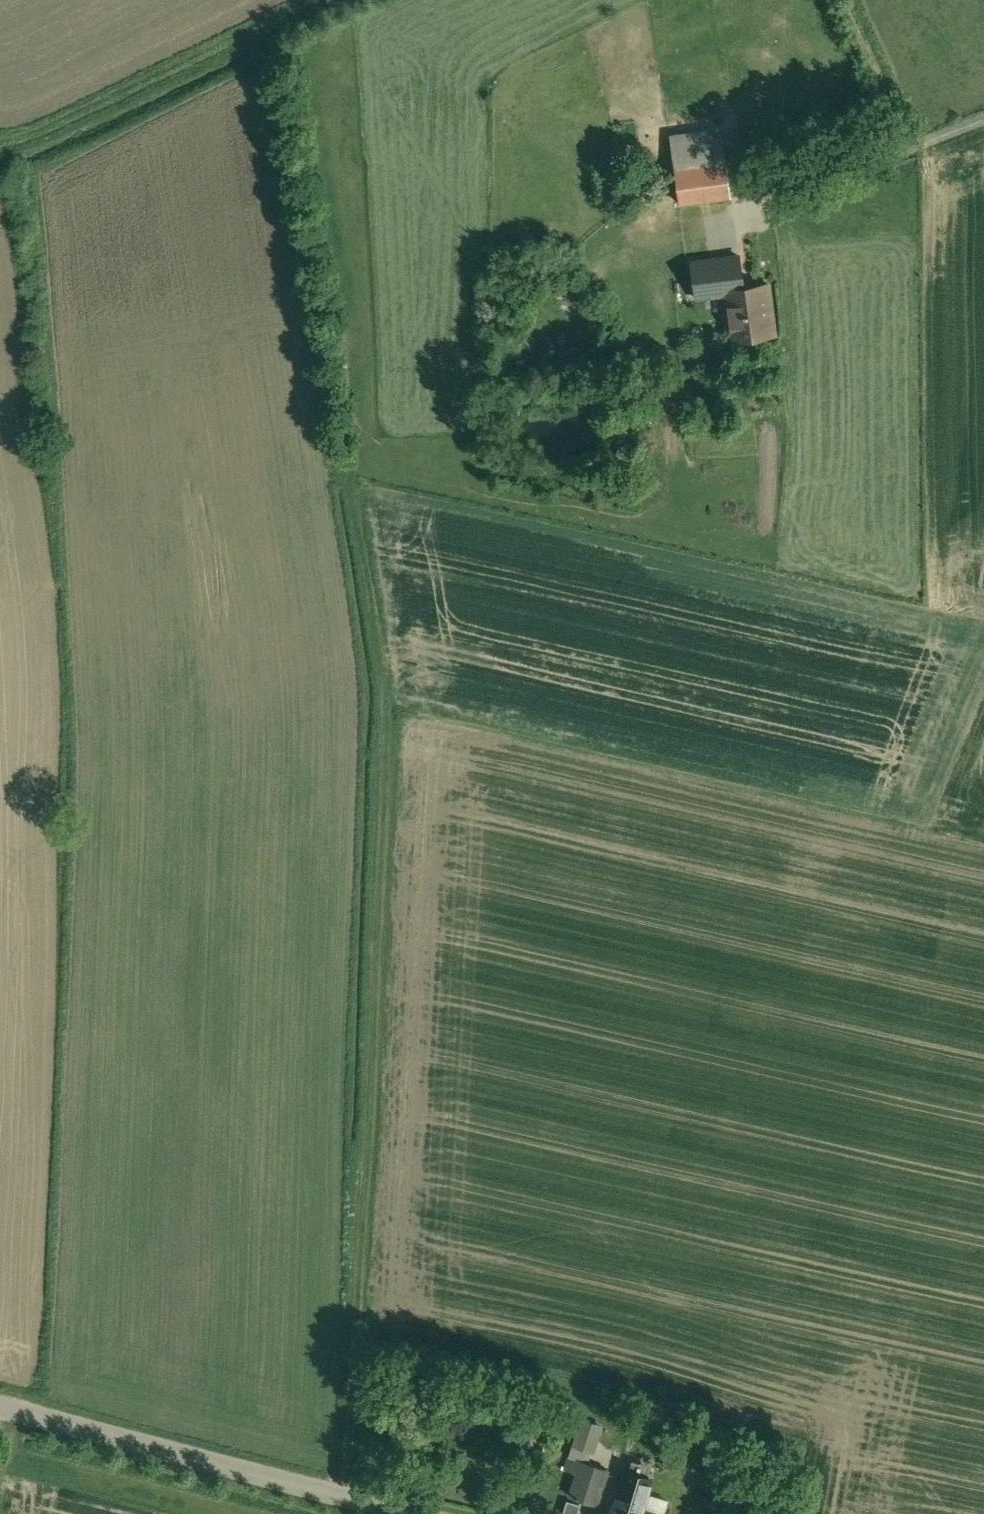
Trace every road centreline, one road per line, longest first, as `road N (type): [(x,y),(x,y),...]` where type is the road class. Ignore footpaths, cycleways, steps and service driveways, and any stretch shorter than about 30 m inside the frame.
road 1 (unclassified): [(0,1391),(435,1513)]
road 2 (unclassified): [(983,123),(743,210)]

